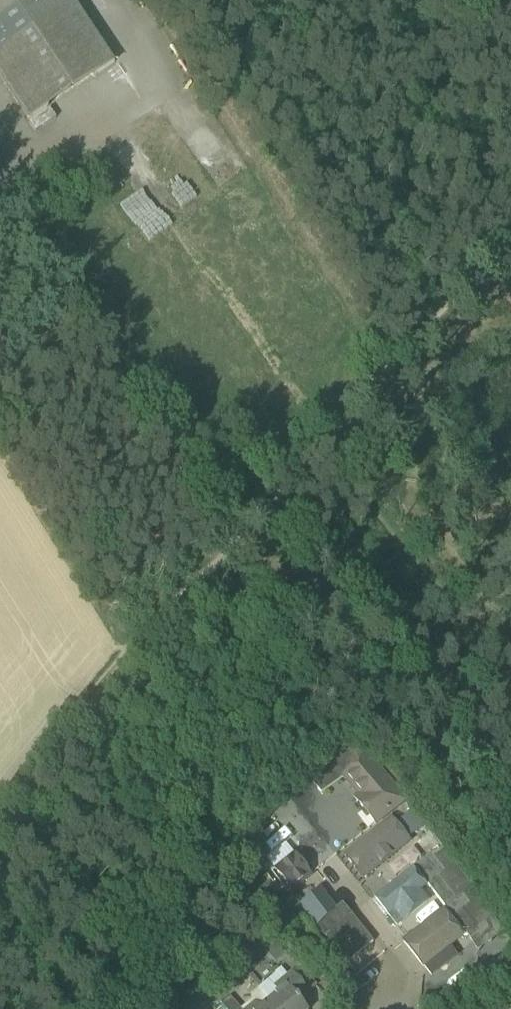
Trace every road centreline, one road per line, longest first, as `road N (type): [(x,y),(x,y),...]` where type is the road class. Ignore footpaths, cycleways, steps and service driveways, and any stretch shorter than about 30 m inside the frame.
road 1 (track): [(0,810),(93,692),(323,445)]
road 2 (track): [(510,622),(400,504),(378,456),(380,431),(439,365),(493,330),(510,330)]
road 3 (track): [(231,543),(308,587),(369,654),(431,705),(489,769),(510,810)]
road 4 (track): [(323,445),(510,661)]
road 5 (track): [(510,238),(323,445)]
road 6 (unclassified): [(409,1008),(414,969),(316,843)]

